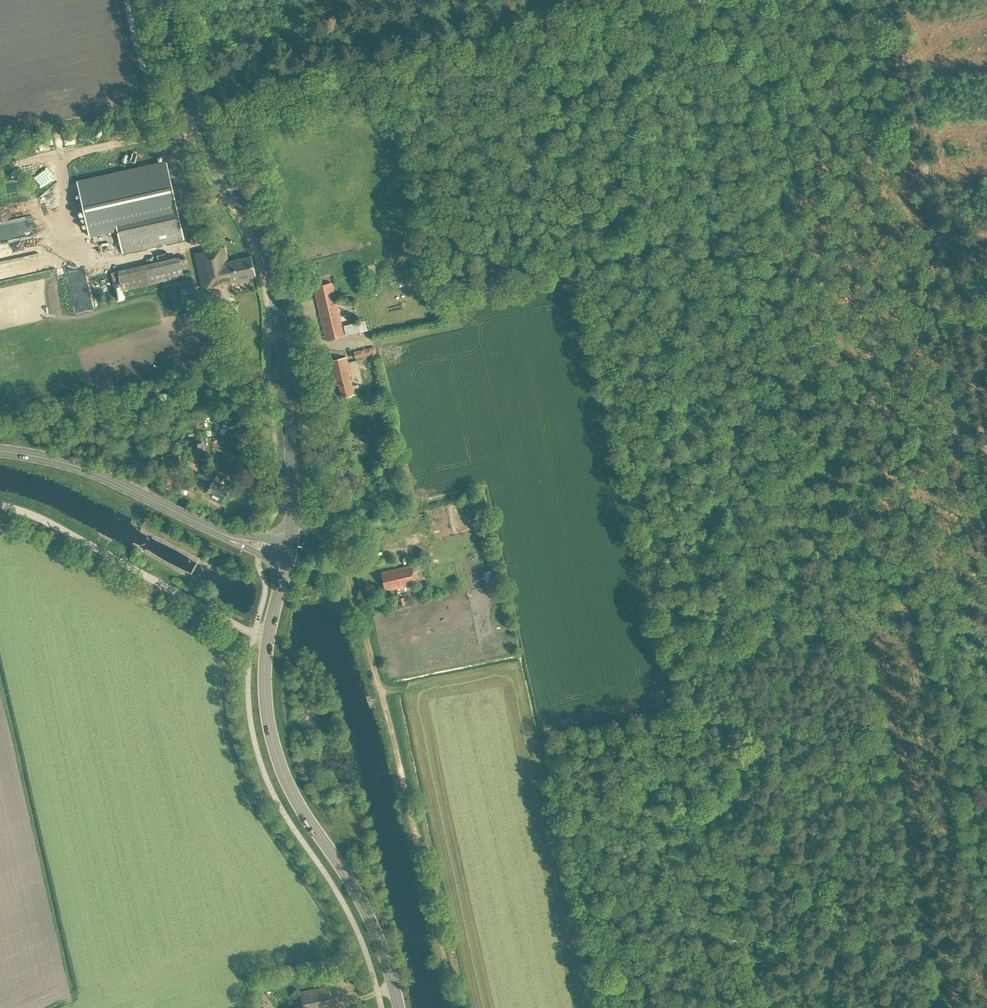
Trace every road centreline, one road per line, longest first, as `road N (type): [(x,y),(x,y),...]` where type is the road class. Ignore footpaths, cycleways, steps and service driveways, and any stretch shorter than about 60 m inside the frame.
road 1 (secondary): [(293,536),(272,266),(201,122),(166,0)]
road 2 (track): [(201,122),(728,0)]
road 3 (track): [(455,1007),(346,568),(326,538),(294,522)]
road 4 (track): [(986,464),(883,0)]
road 5 (primary): [(399,1007),(367,912),(277,757),(265,694),(268,638)]
road 6 (unclassified): [(268,638),(59,527),(0,505)]
road 7 (primary): [(0,450),(97,473),(221,533)]

